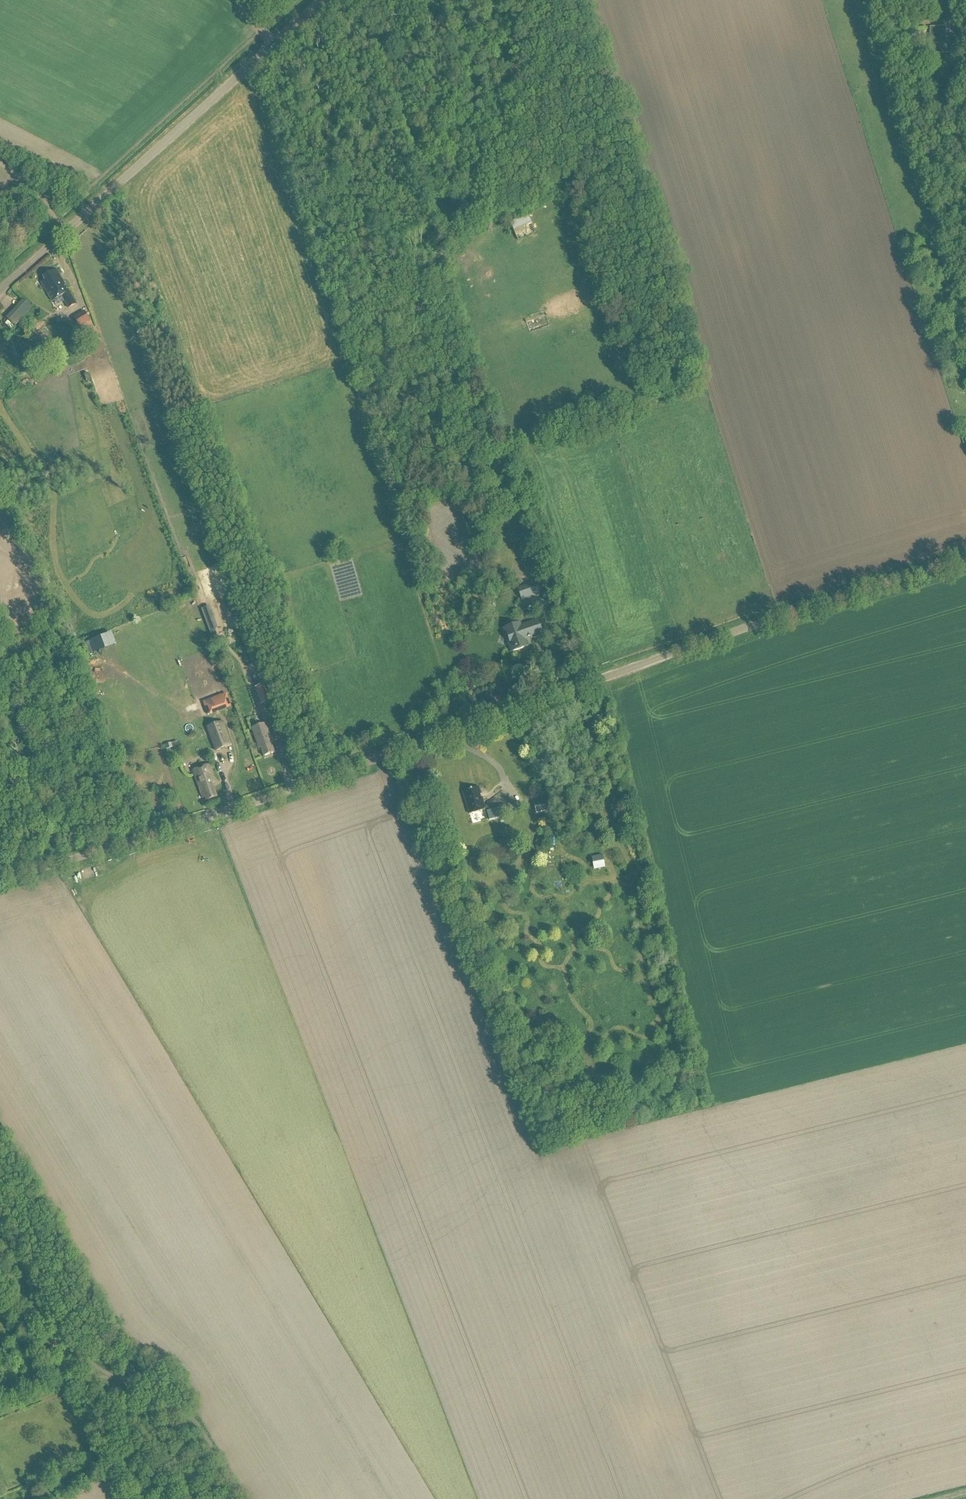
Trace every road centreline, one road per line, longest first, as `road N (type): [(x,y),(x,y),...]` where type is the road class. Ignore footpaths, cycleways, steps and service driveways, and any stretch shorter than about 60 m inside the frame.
road 1 (unclassified): [(0,882),(965,560)]
road 2 (unclassified): [(0,290),(323,0)]
road 3 (track): [(0,1256),(147,1498)]
road 4 (track): [(111,1375),(187,1498)]

